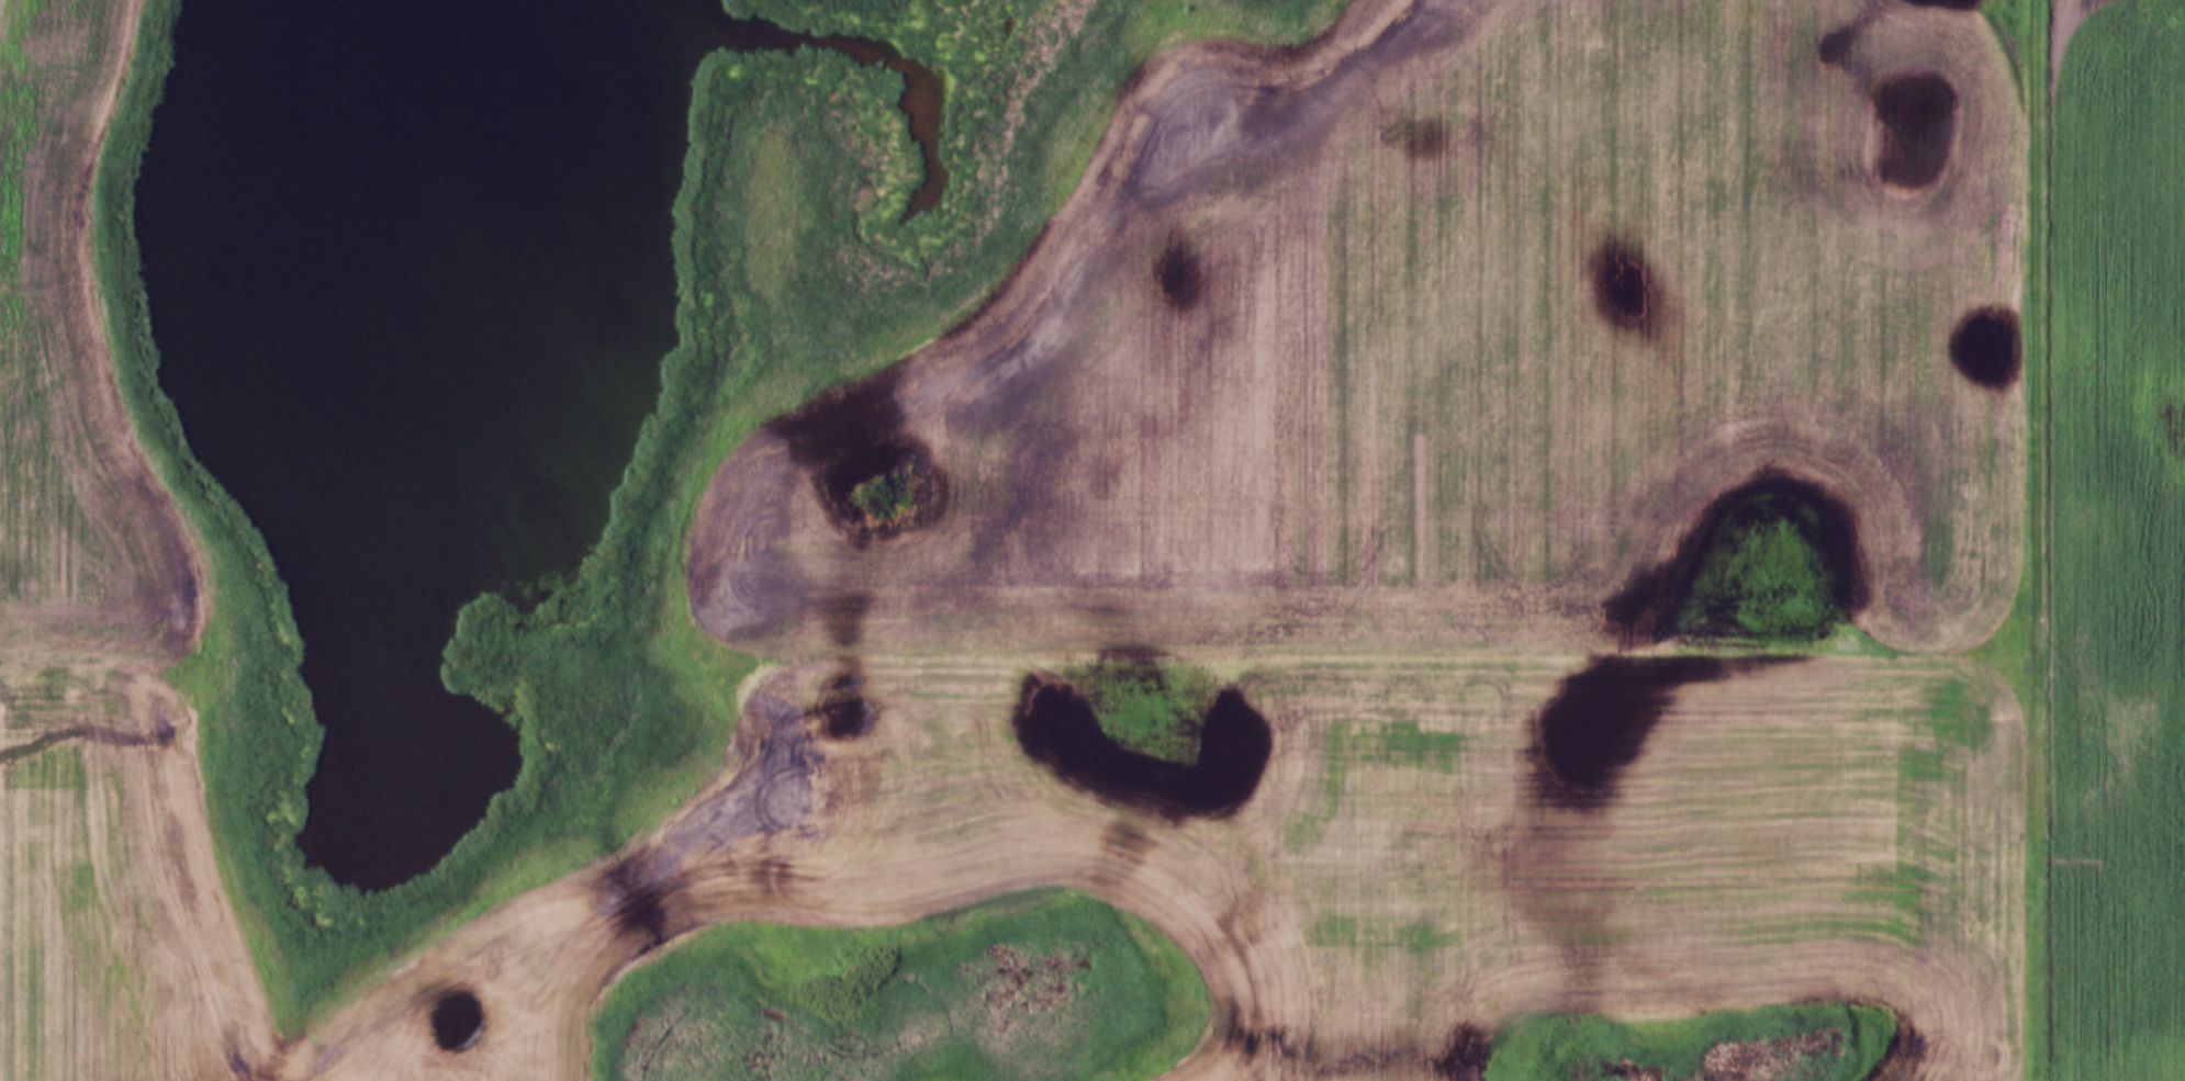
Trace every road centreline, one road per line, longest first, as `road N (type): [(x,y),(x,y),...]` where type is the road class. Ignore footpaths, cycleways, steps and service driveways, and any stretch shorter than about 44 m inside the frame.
road 1 (track): [(2052,1080),(2046,0)]

